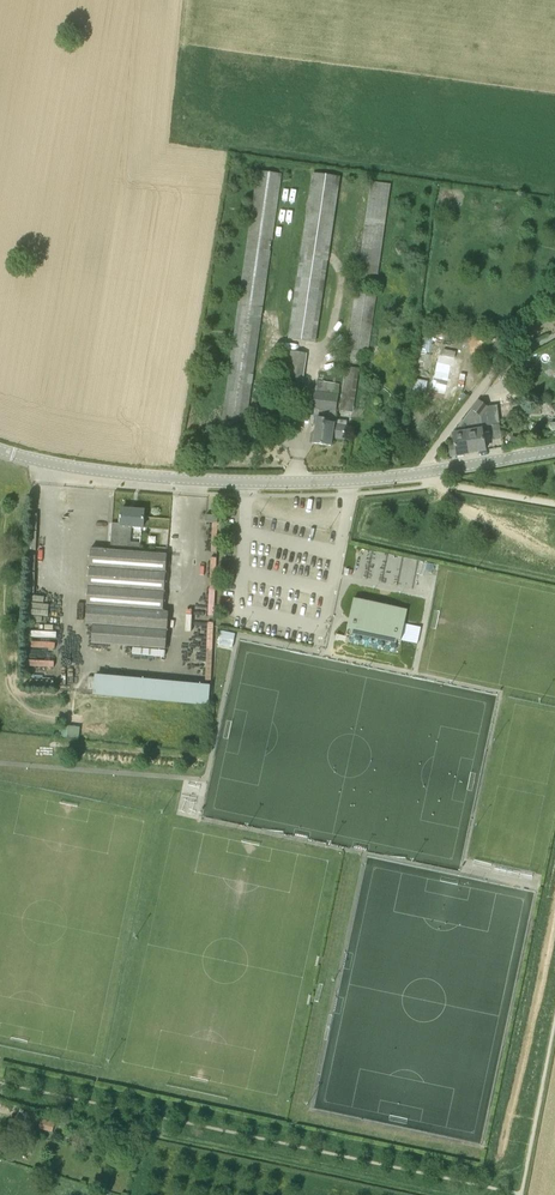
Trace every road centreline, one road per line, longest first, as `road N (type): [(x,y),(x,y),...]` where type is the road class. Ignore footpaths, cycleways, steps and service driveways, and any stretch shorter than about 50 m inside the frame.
road 1 (tertiary): [(430,472),(302,482),(181,479),(72,467),(0,450)]
road 2 (track): [(430,472),(431,452),(554,289)]
road 3 (track): [(430,472),(432,483),(554,503)]
road 4 (tertiary): [(430,472),(554,450)]

